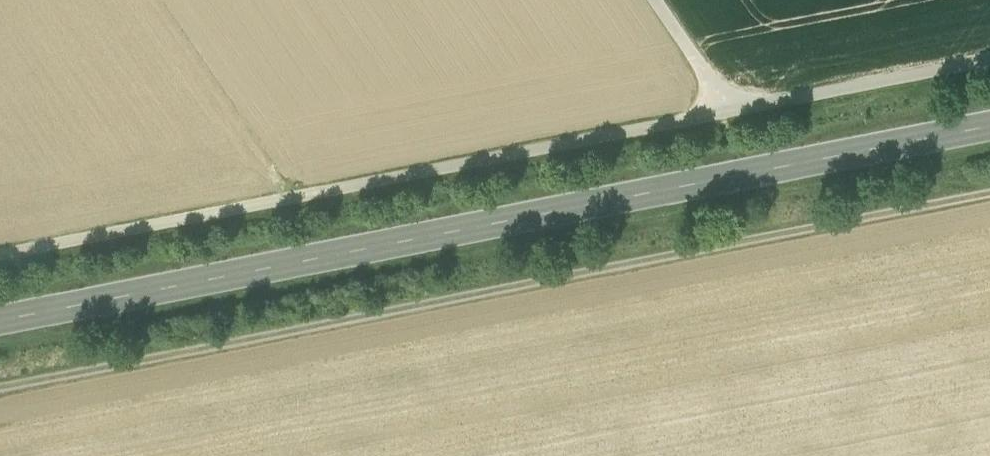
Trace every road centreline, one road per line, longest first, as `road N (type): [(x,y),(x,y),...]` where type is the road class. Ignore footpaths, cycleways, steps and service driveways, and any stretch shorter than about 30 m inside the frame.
road 1 (primary): [(0,323),(989,127)]
road 2 (track): [(0,392),(989,197)]
road 3 (track): [(989,62),(0,256)]
road 4 (track): [(727,114),(651,0)]

